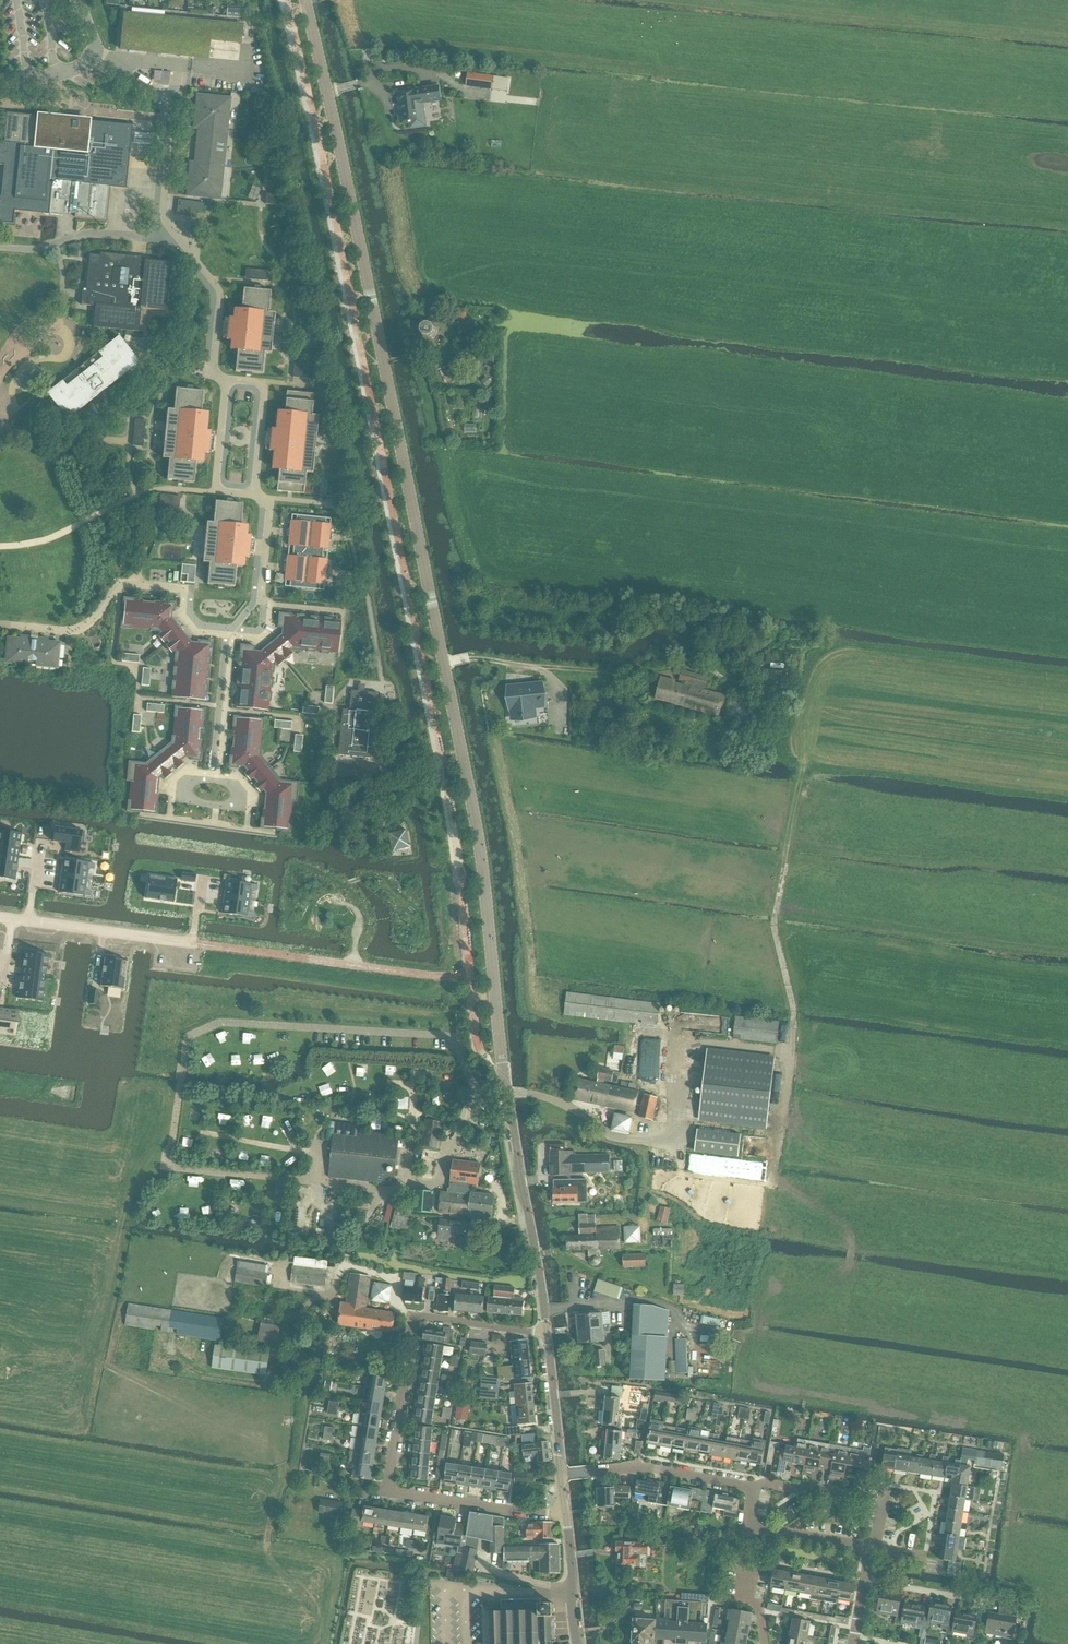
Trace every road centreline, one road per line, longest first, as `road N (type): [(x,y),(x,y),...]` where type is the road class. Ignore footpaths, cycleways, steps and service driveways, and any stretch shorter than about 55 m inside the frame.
road 1 (residential): [(547,1334),(517,1181),(478,835),(305,0)]
road 2 (residential): [(547,1334),(416,1316),(386,1492),(540,1513),(566,1509)]
road 3 (residential): [(230,379),(210,370),(216,291),(175,241),(155,240),(167,109),(98,57)]
road 4 (track): [(312,1643),(317,1619),(268,1551),(269,1529),(277,1487),(295,1469),(306,1401),(292,1368),(307,1313),(335,1297)]
road 5 (track): [(102,1356),(128,1215),(140,1191),(168,1166)]
road 6 (residential): [(755,1487),(655,1469),(561,1474)]
road 7 (residential): [(29,921),(193,944)]
road 8 (residential): [(225,631),(256,600),(266,498),(254,495)]
road 9 (residential): [(871,1549),(763,1530),(750,1517),(755,1487)]
road 10 (residential): [(135,585),(118,583),(78,631),(0,626)]
road 11 (residential): [(254,495),(218,492),(230,379)]
road 12 (residential): [(225,631),(211,779)]
road 13 (residential): [(230,379),(264,382),(254,495)]
road 14 (residential): [(561,1474),(547,1334)]
road 15 (residential): [(577,1643),(566,1509)]

